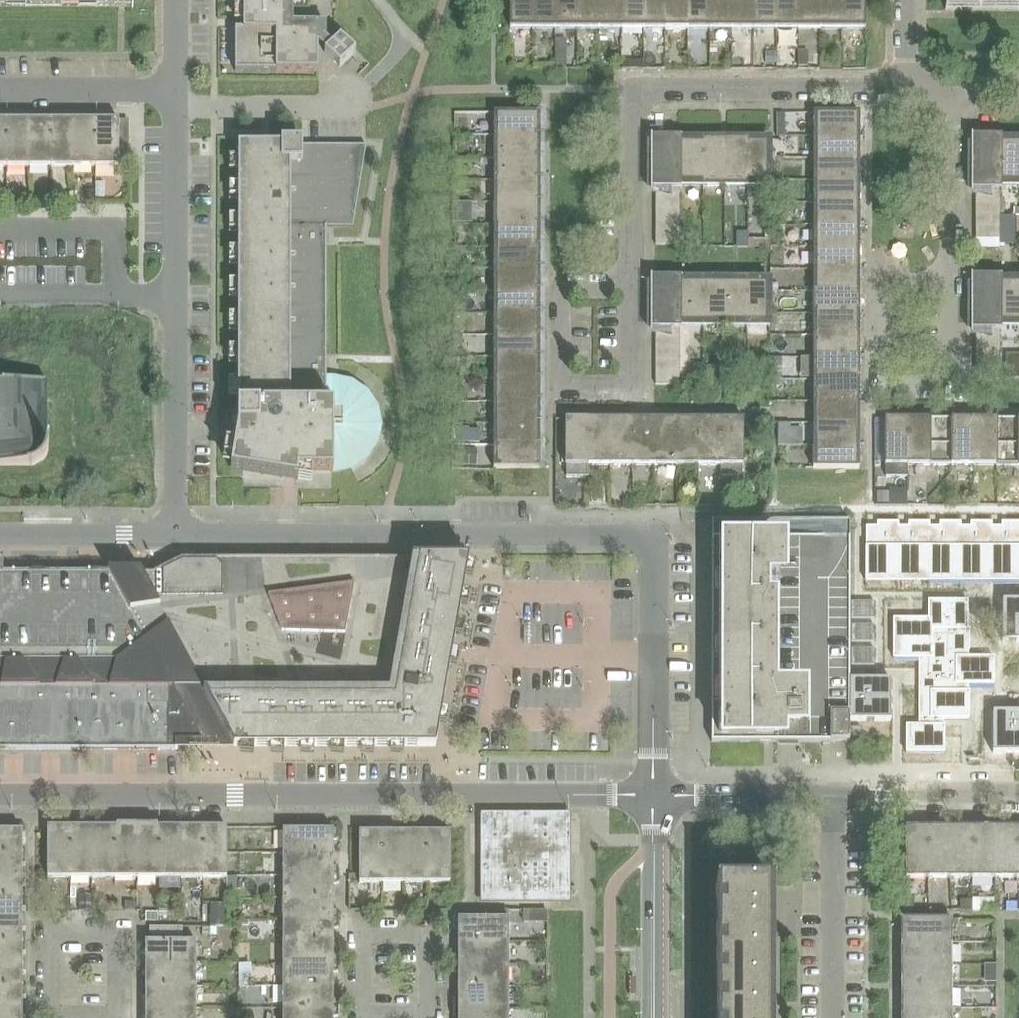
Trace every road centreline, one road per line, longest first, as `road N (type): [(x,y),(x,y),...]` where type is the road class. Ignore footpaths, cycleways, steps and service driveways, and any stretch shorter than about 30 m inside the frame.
road 1 (residential): [(654,795),(654,536),(175,535)]
road 2 (tertiary): [(0,795),(654,795)]
road 3 (residential): [(631,285),(631,87),(906,89)]
road 4 (residential): [(951,285),(880,285),(880,388),(951,389)]
road 5 (residential): [(631,285),(560,285),(560,388),(631,388)]
road 6 (residential): [(119,1017),(119,931),(49,932),(49,1017)]
road 7 (residential): [(175,535),(175,295)]
road 8 (residential): [(431,1017),(431,932),(361,932),(361,1017)]
road 9 (residential): [(833,1017),(833,794)]
road 10 (tertiary): [(651,1017),(654,795)]
road 11 (residential): [(175,295),(175,89)]
road 12 (residential): [(951,285),(951,89)]
road 13 (unclassified): [(1018,793),(833,794)]
road 14 (residential): [(114,295),(114,228),(0,228)]
road 15 (unclassified): [(833,794),(654,795)]
road 16 (residential): [(175,535),(0,534)]
road 17 (residential): [(175,89),(0,89)]

